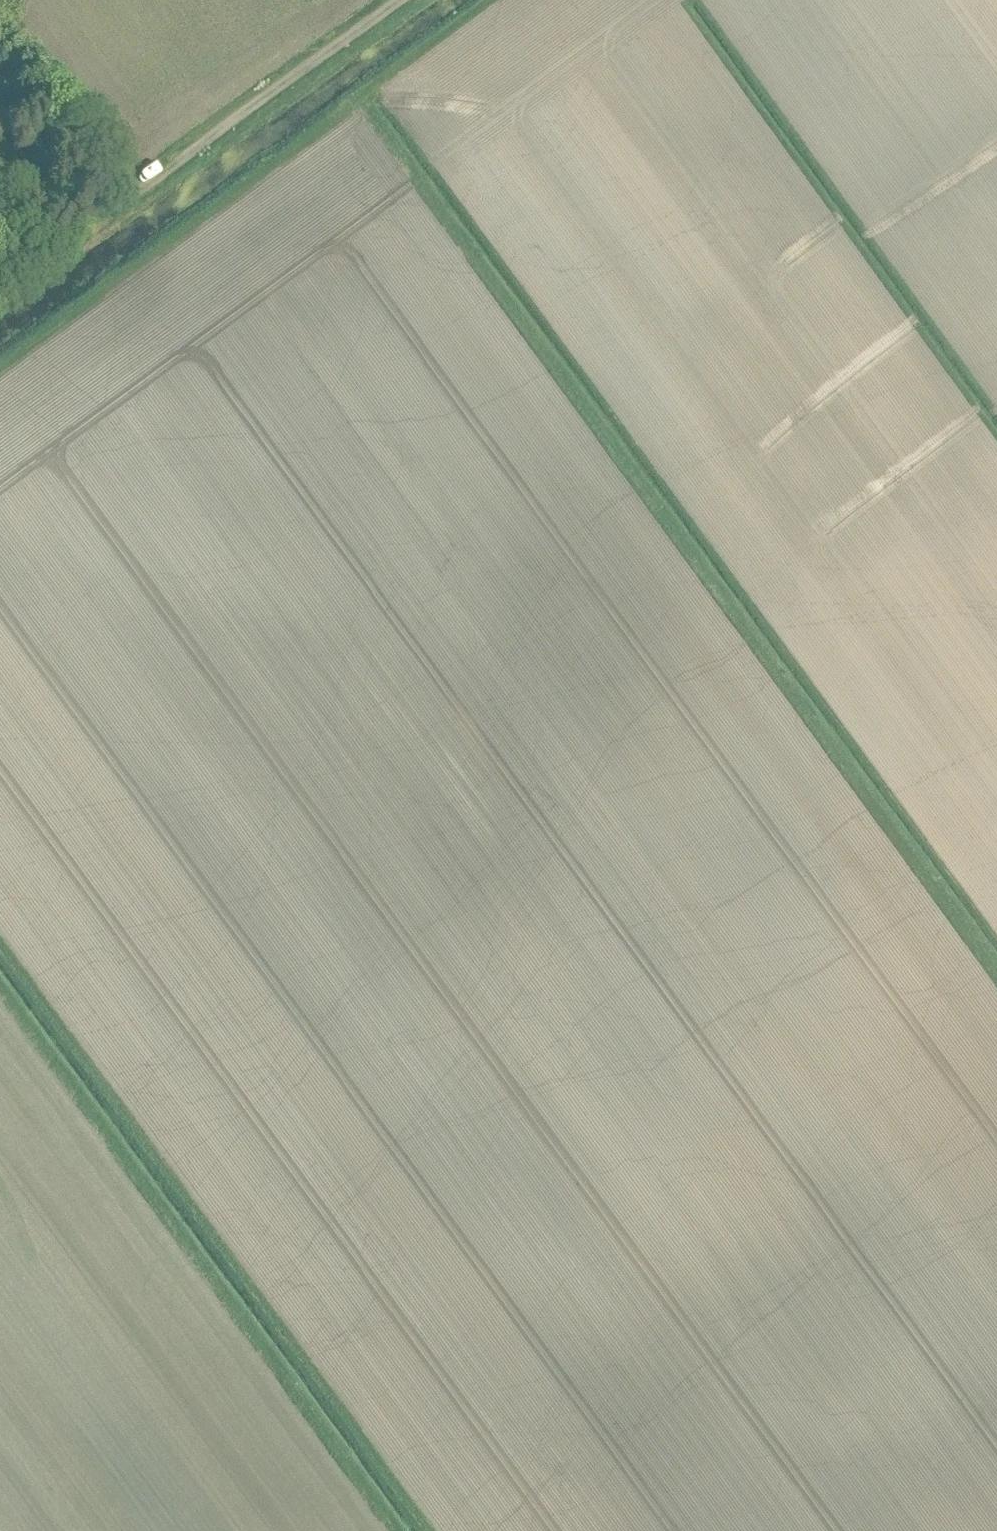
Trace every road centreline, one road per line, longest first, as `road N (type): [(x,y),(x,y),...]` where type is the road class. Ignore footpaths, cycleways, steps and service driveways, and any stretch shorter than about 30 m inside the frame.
road 1 (track): [(404,0),(0,296)]

